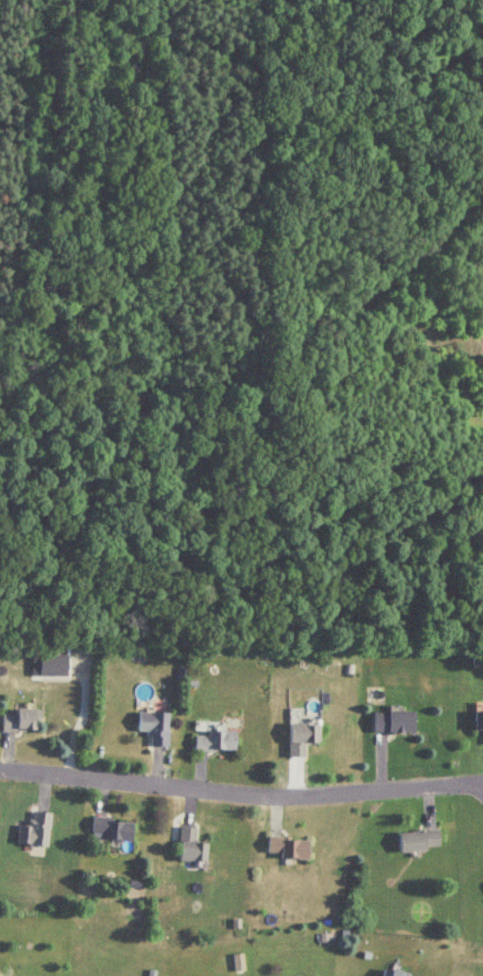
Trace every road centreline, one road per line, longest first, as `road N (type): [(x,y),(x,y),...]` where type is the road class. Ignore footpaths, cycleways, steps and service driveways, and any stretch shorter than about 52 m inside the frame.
road 1 (residential): [(482,786),(228,798),(0,768)]

